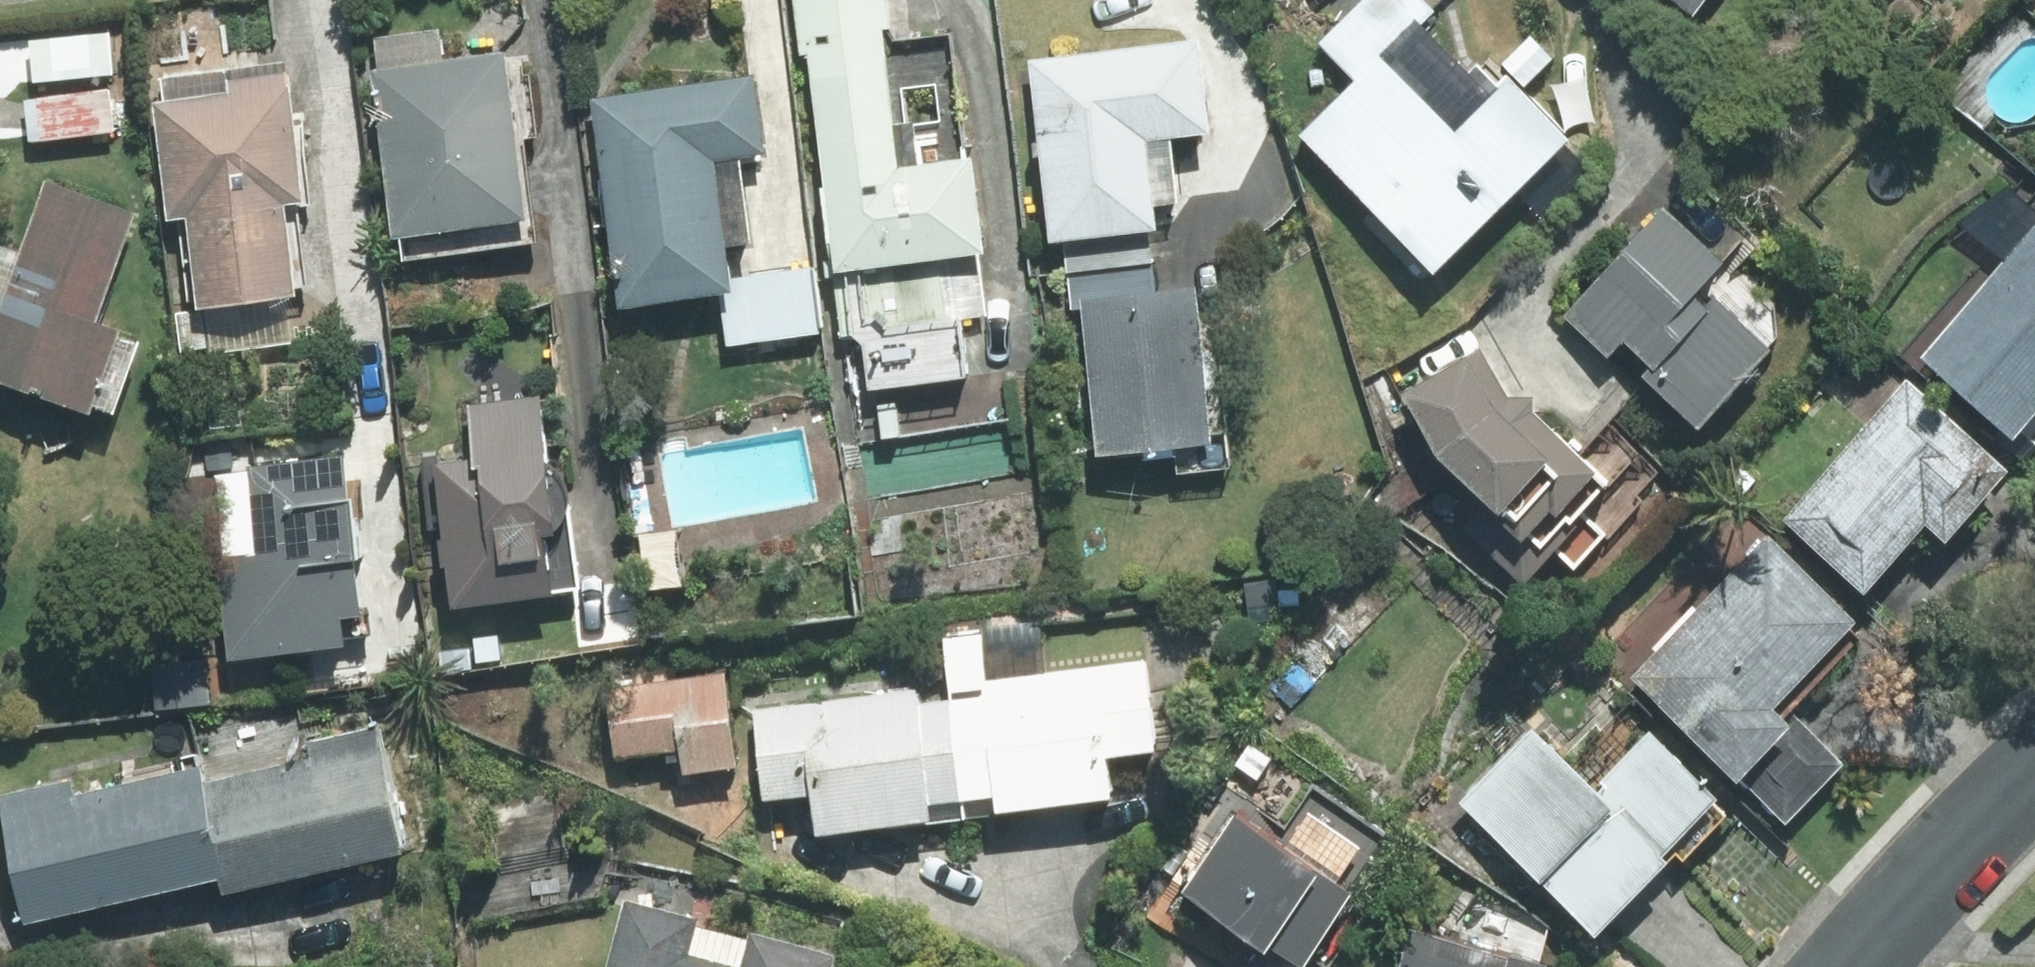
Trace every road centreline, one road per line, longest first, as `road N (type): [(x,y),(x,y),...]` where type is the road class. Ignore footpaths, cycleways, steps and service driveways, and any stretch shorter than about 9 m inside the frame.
road 1 (residential): [(1853,966),(2034,778)]

